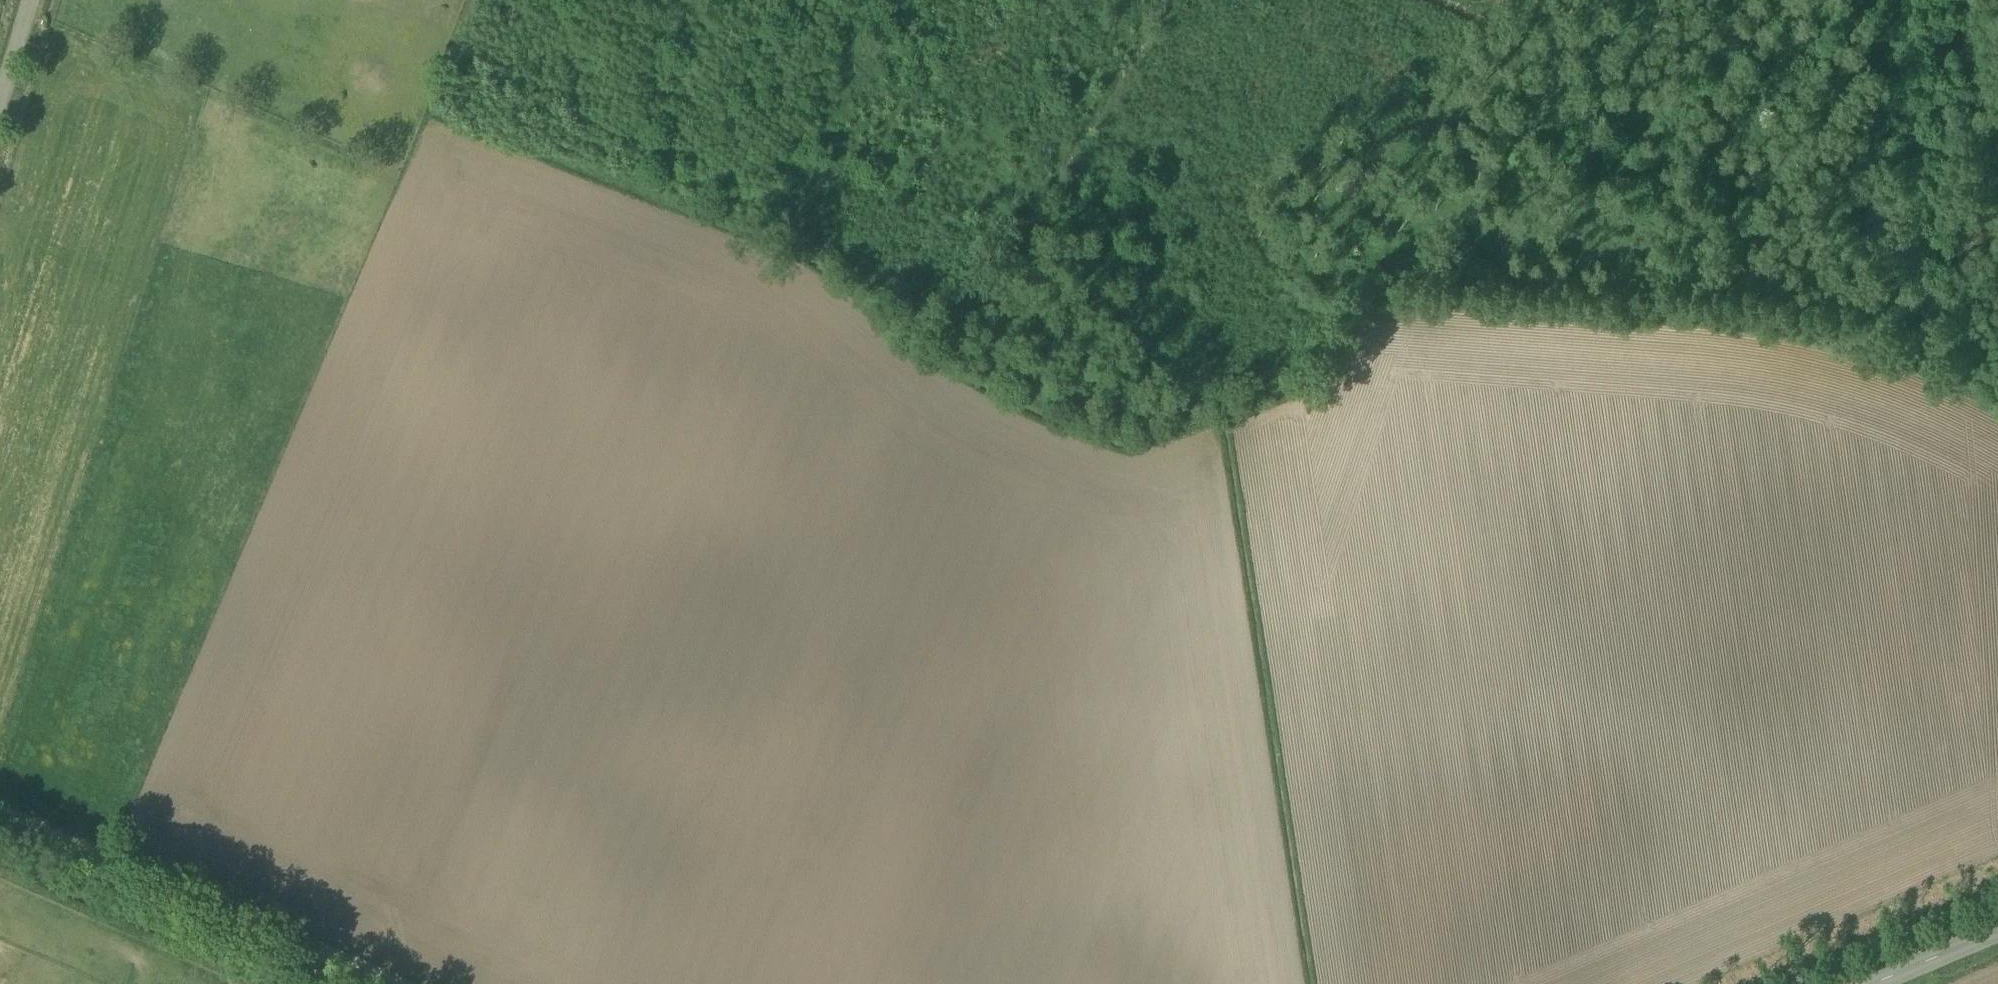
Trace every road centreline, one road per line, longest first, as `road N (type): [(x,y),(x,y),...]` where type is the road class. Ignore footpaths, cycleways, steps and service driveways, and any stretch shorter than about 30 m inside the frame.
road 1 (track): [(0,817),(384,983)]
road 2 (tertiary): [(1873,983),(1997,932)]
road 3 (unclassified): [(0,117),(34,0)]

